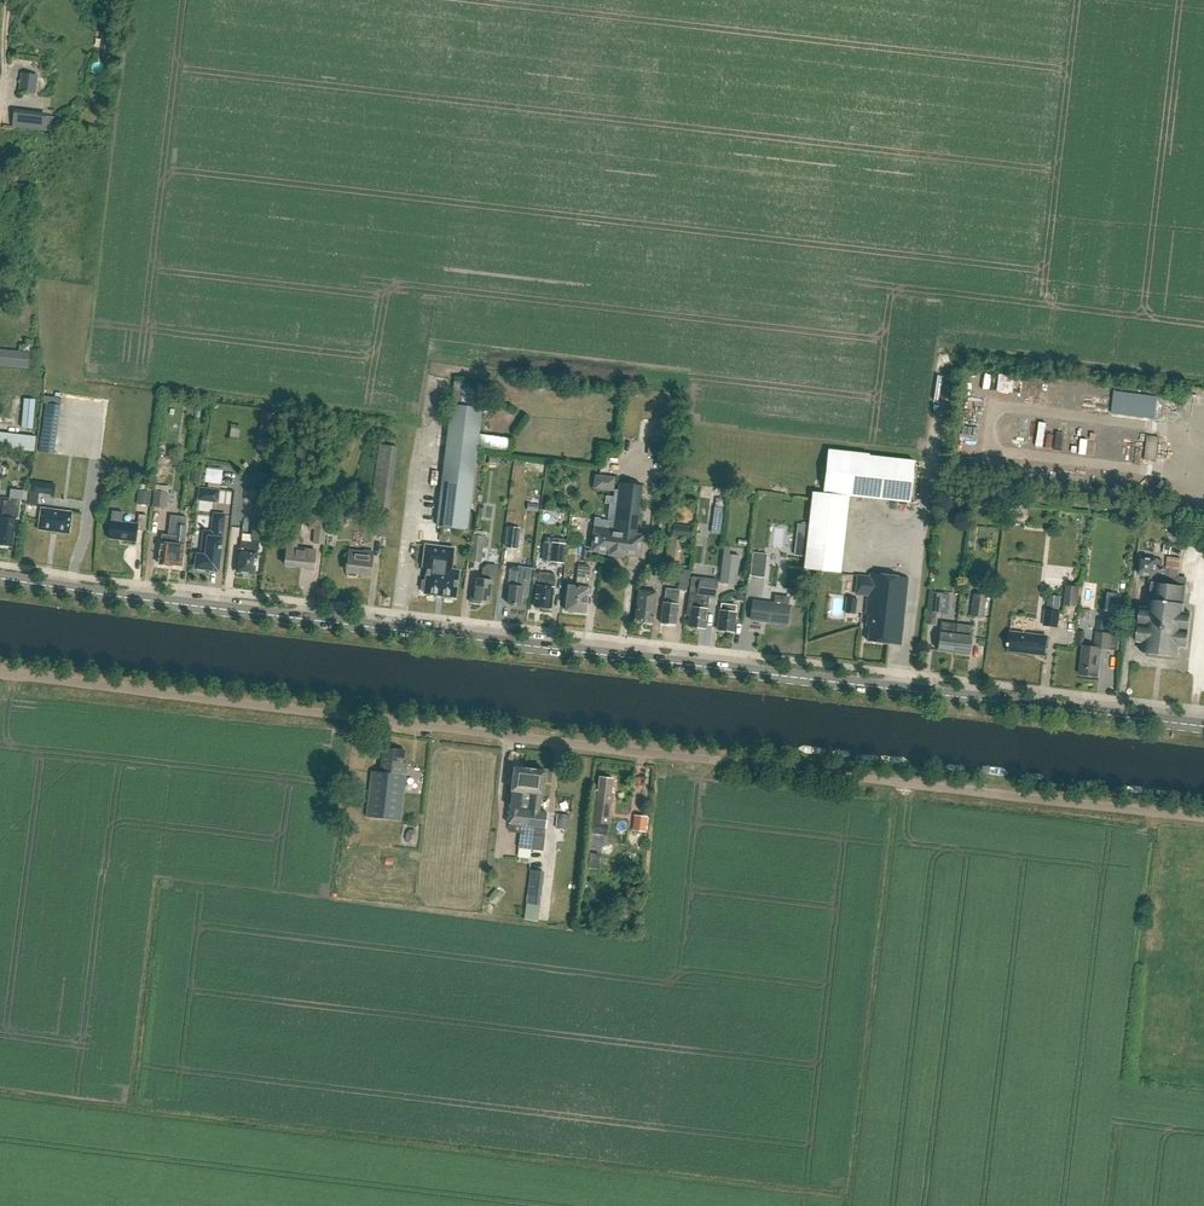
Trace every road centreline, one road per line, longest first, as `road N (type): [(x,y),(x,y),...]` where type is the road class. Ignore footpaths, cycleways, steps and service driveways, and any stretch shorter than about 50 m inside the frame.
road 1 (tertiary): [(1203,724),(0,578)]
road 2 (unclassified): [(1203,818),(0,674)]

